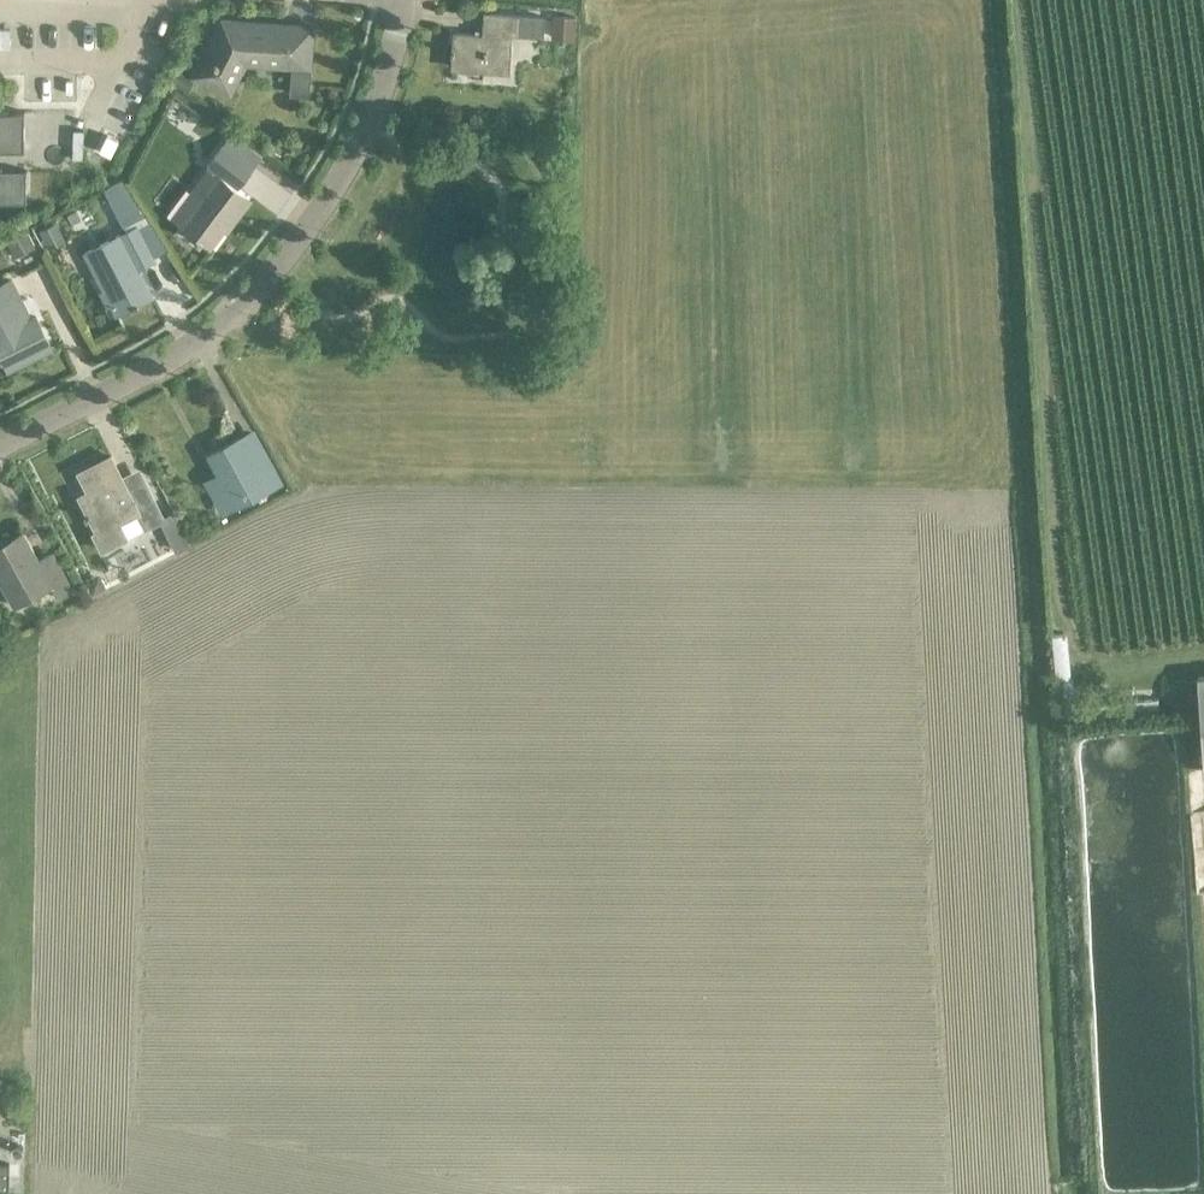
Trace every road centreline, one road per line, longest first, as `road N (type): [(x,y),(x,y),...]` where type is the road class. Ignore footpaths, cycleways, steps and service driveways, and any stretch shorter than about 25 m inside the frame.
road 1 (residential): [(0,443),(187,349),(267,283),(328,210),(367,140),(394,61),(404,0)]
road 2 (residential): [(157,0),(139,17),(0,9)]

